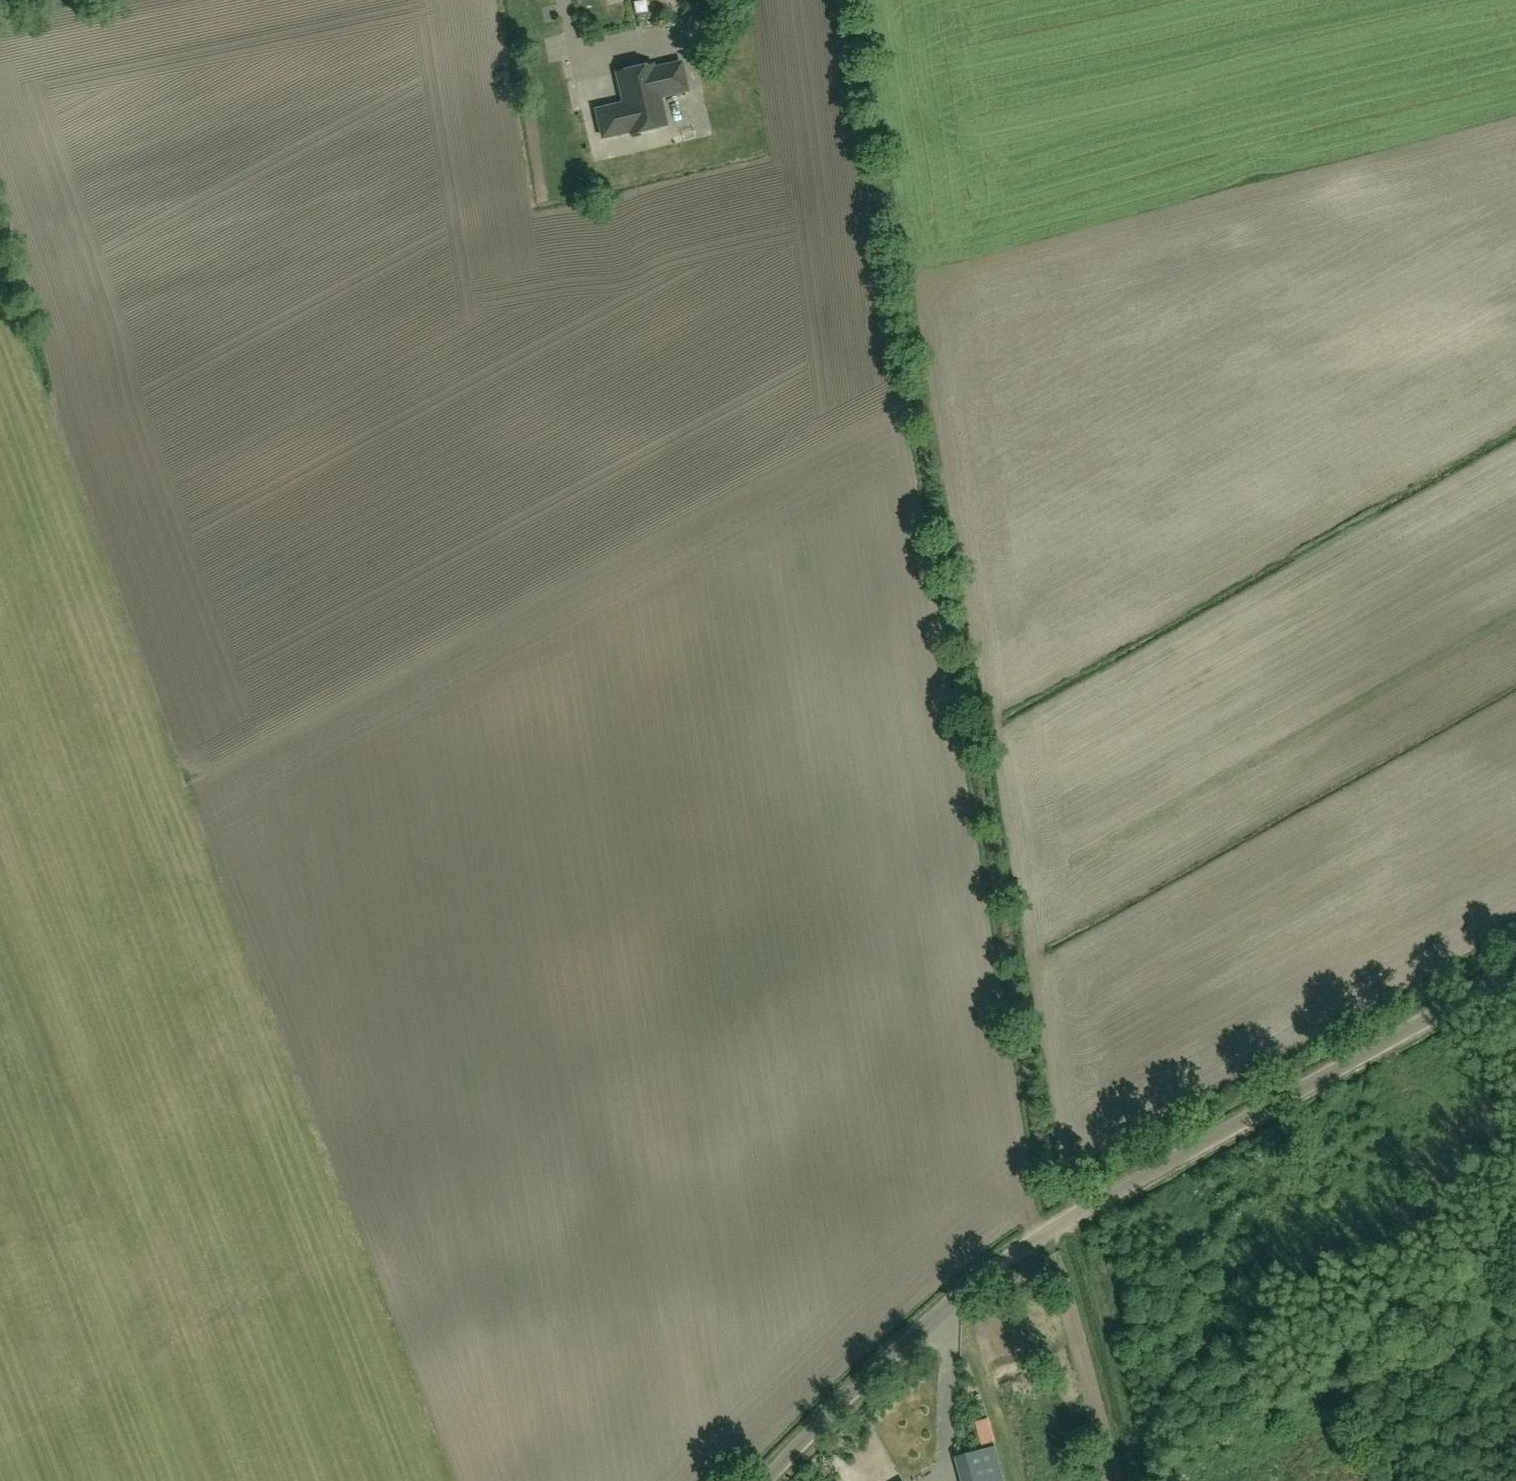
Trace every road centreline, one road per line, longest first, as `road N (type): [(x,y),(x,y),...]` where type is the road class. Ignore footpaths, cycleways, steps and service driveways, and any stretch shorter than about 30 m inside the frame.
road 1 (unclassified): [(765,1480),(844,1397),(1003,1260),(1515,973)]

